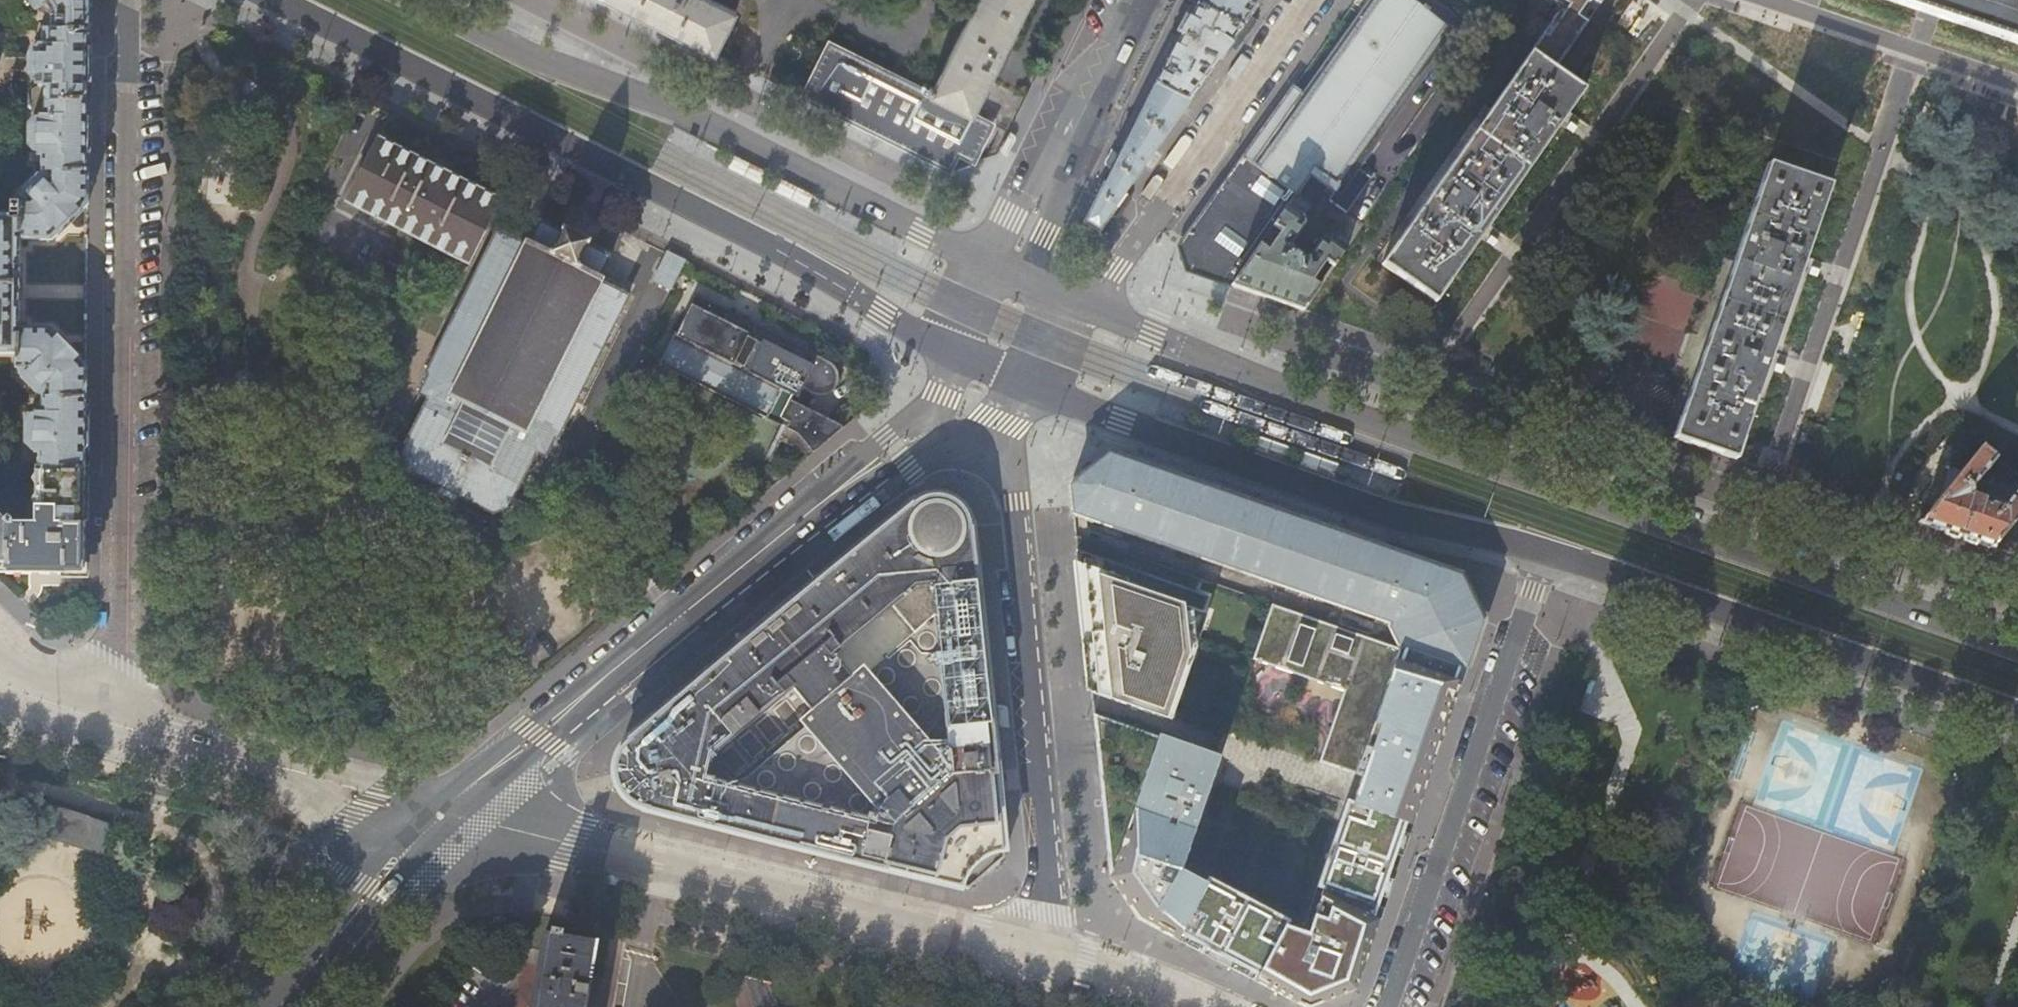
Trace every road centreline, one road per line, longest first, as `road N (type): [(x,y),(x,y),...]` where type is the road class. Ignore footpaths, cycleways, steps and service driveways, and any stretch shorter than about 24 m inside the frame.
road 1 (primary): [(2017,645),(1379,421),(1081,305)]
road 2 (primary): [(276,0),(638,177),(959,351)]
road 3 (residential): [(131,0),(125,721)]
road 4 (primary): [(992,265),(671,106),(536,59),(419,0)]
road 5 (residential): [(1057,951),(442,815)]
road 6 (secondary): [(442,815),(912,437)]
road 7 (primary): [(1029,381),(1395,518),(1547,550)]
road 8 (primary): [(1547,550),(2017,716)]
road 9 (residential): [(1386,1006),(1547,550)]
road 10 (residential): [(1081,305),(1306,0)]
road 11 (residential): [(442,815),(125,721)]
road 12 (unclassified): [(963,436),(1013,482),(1018,501),(1034,724)]
road 13 (secondary): [(283,1006),(442,815)]
road 14 (residential): [(1034,724),(1057,951)]
road 15 (residential): [(1211,1006),(1057,951)]
road 16 (residential): [(1069,144),(1142,0)]
road 17 (residential): [(1046,290),(1047,234),(1069,144)]
road 18 (residential): [(1069,144),(1005,231),(992,265)]
road 19 (residential): [(931,0),(912,41),(822,0)]

